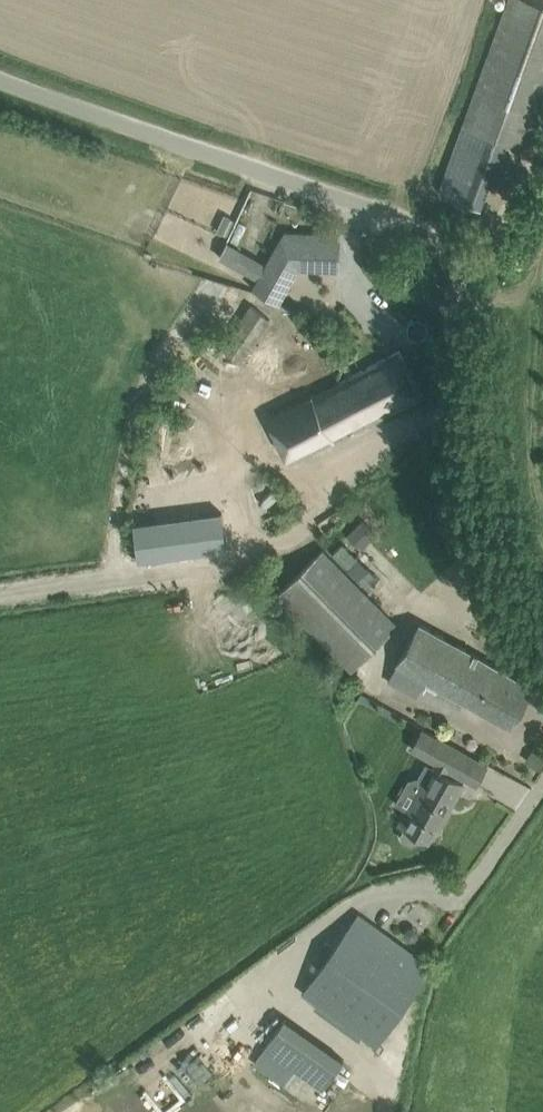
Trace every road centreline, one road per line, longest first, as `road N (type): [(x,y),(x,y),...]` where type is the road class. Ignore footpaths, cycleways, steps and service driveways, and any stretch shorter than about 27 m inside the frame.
road 1 (unclassified): [(542,641),(477,530),(446,381),(440,252),(412,223),(0,65)]

